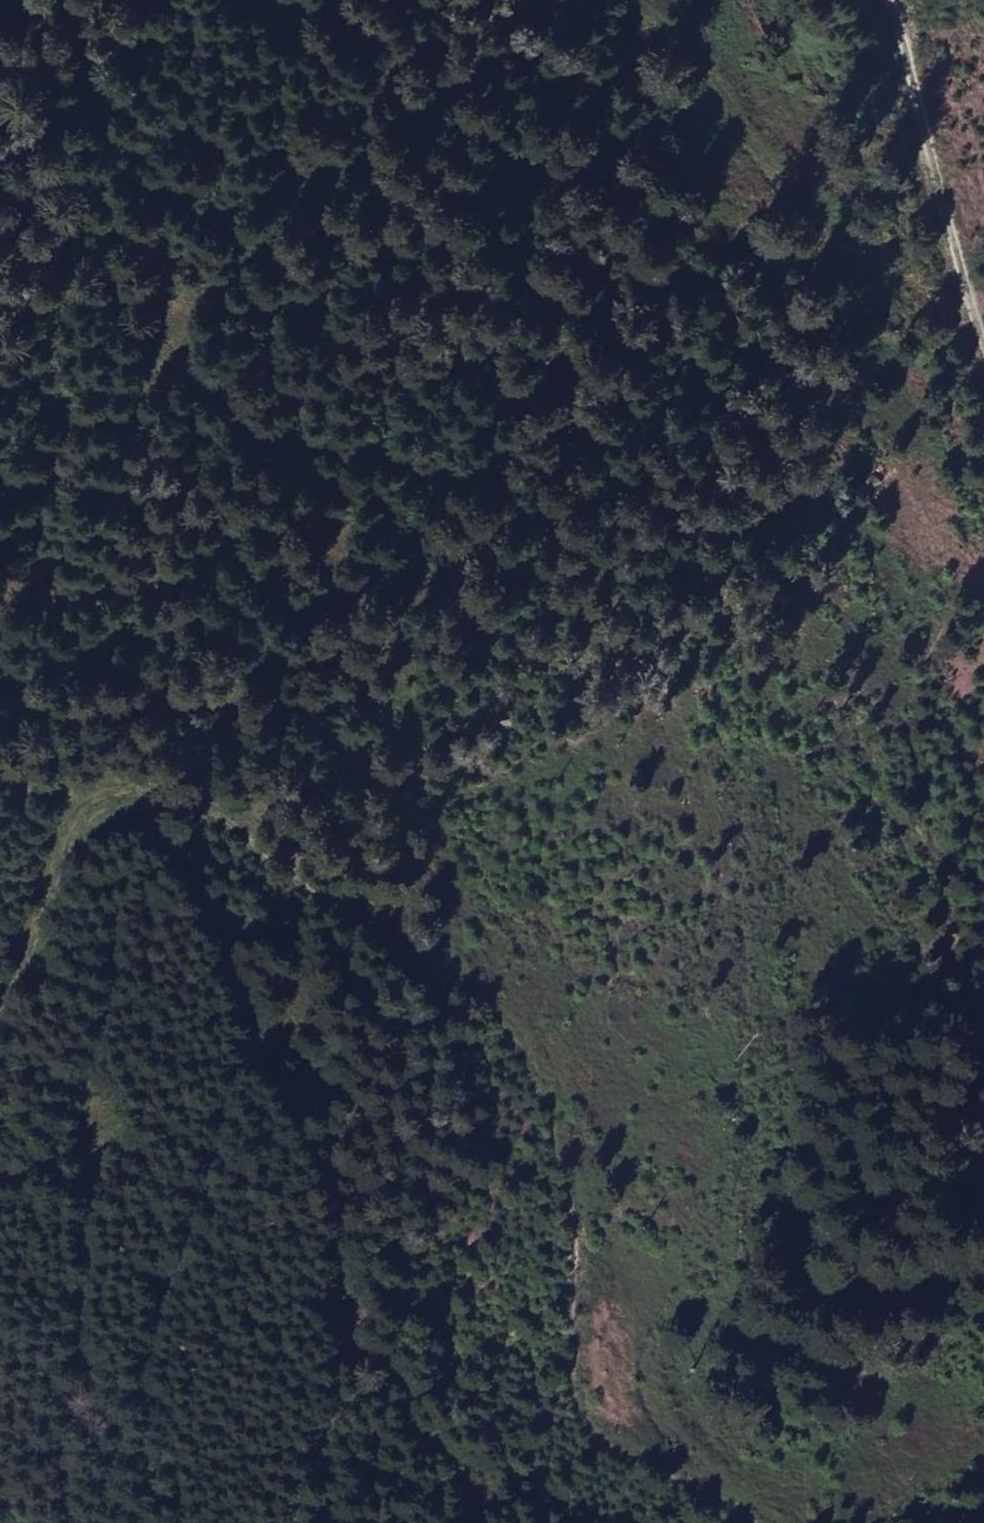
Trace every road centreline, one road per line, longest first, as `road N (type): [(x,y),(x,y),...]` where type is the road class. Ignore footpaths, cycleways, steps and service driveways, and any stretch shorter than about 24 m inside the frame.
road 1 (track): [(770,1522),(612,1439),(566,1378),(577,1190),(510,1005),(231,825),(97,801),(37,906),(0,994)]
road 2 (track): [(983,346),(962,289),(910,35),(894,0)]

